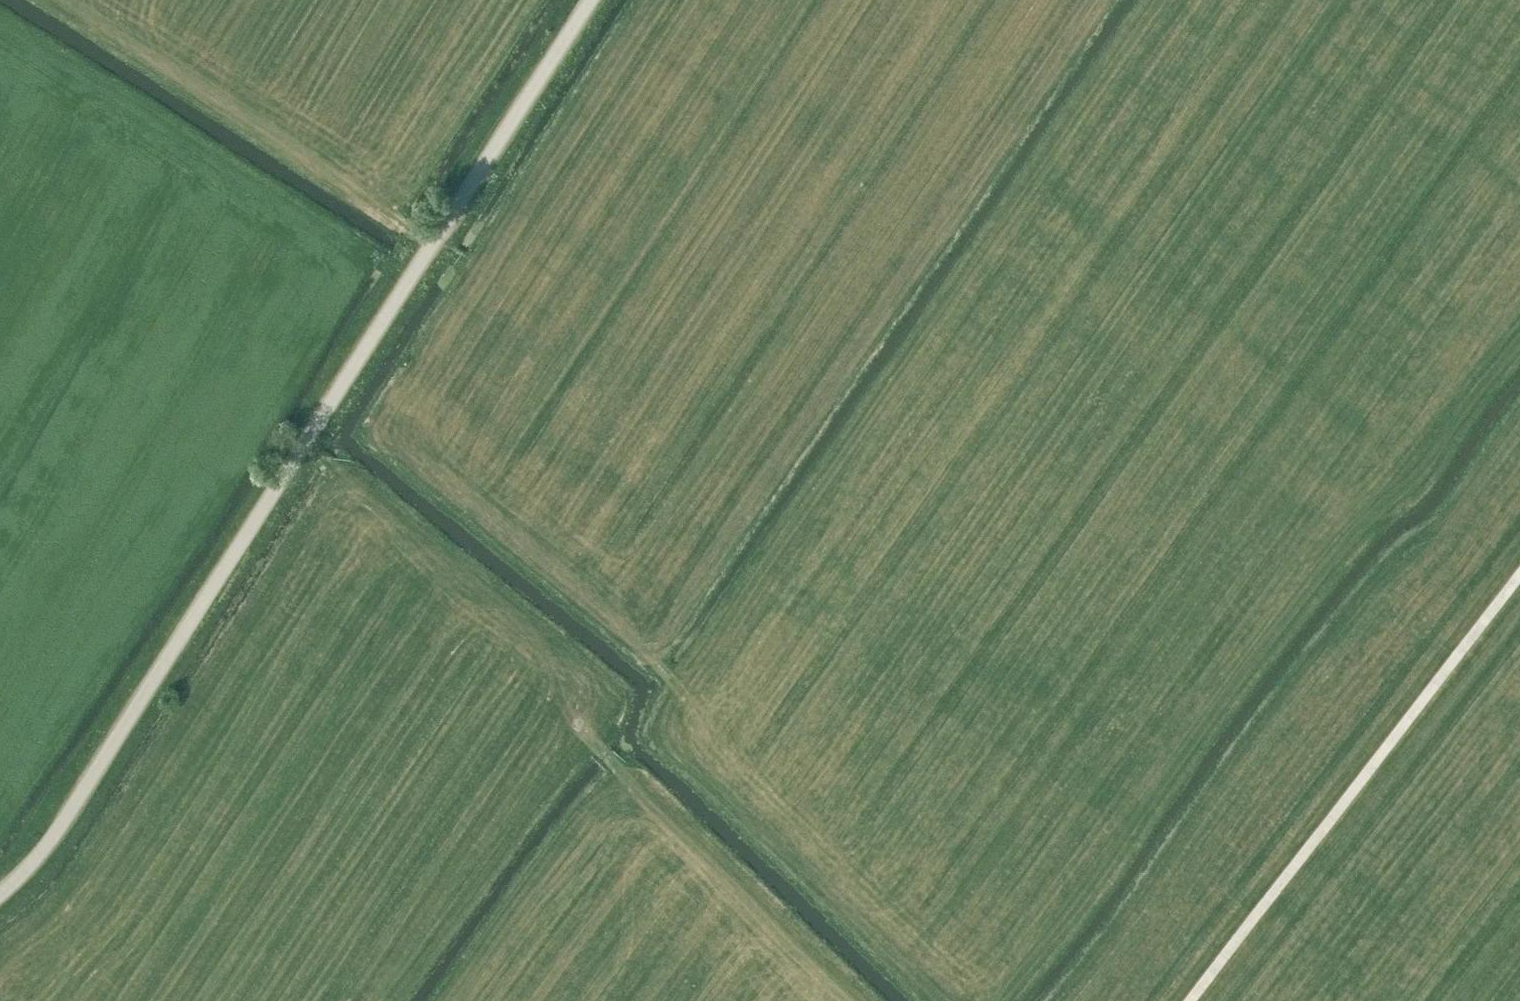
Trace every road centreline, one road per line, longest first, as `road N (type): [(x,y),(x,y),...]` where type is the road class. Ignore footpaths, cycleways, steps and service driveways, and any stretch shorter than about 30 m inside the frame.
road 1 (unclassified): [(0,892),(62,821),(603,0)]

